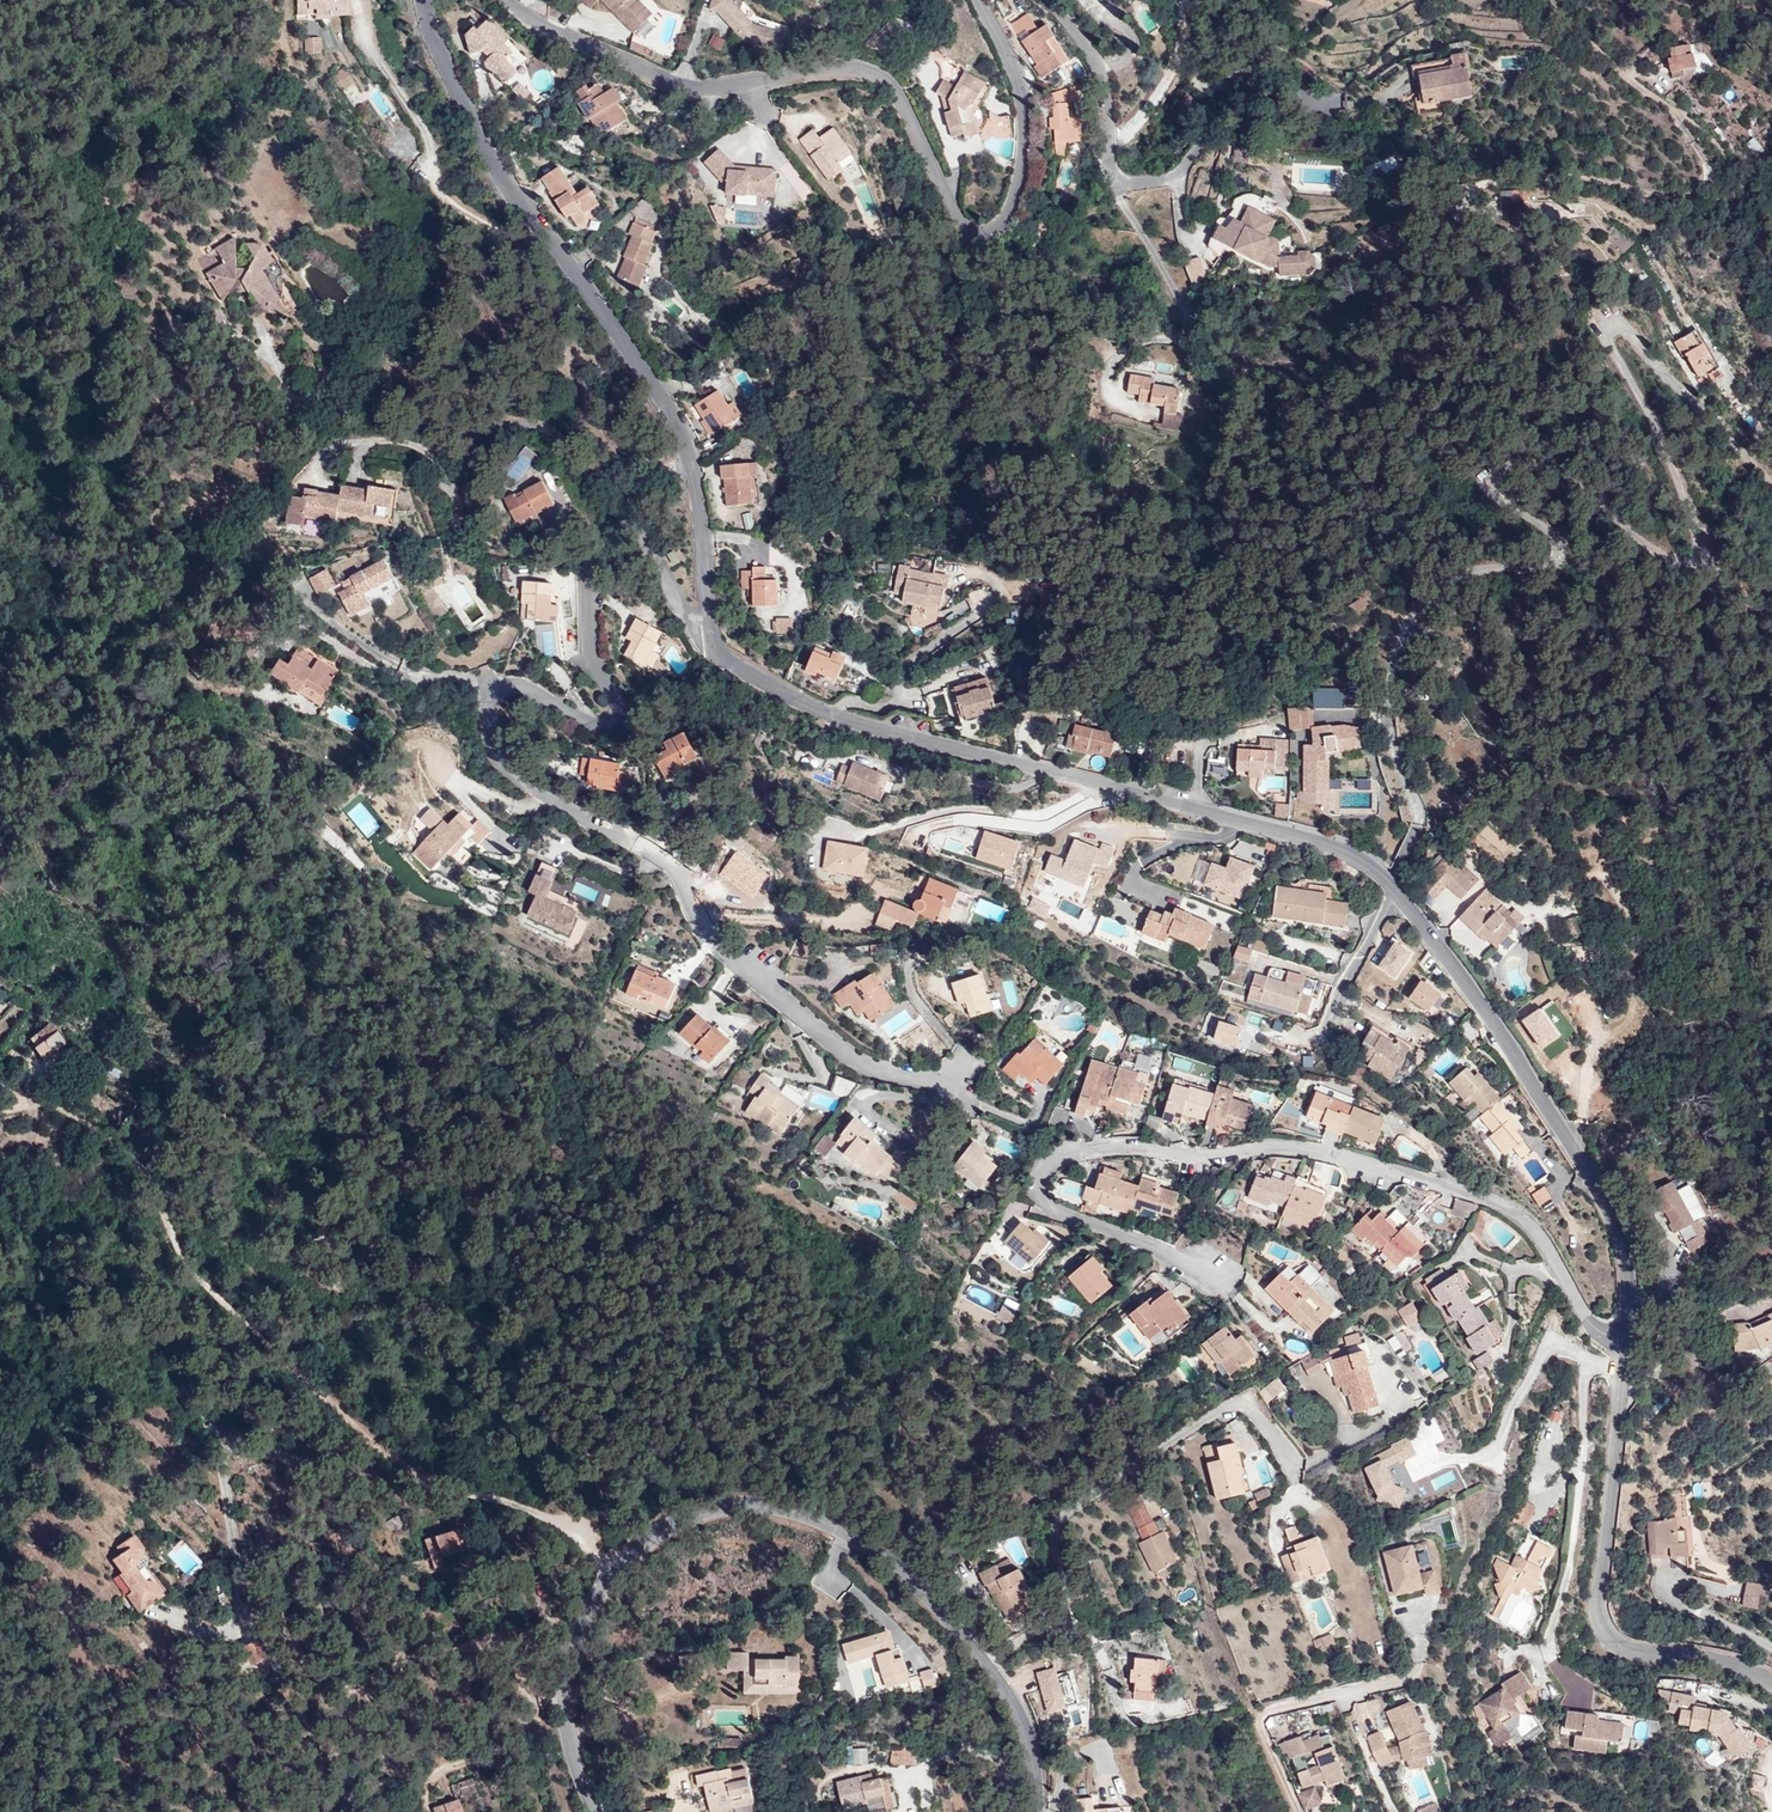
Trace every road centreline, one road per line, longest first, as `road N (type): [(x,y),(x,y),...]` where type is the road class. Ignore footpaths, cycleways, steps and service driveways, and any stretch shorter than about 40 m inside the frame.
road 1 (residential): [(1771,1682),(1731,1662),(1612,1643),(1596,1595),(1630,1283),(1617,1217),(1446,955),(1381,870),(1300,834),(838,719),(718,656),(713,634)]
road 2 (residential): [(713,634),(683,614),(640,538),(618,527),(596,540),(584,577),(590,649),(615,723),(581,720),(505,683),(488,699),(497,763),(679,868),(712,942),(840,1046),(867,1061),(953,1081)]
road 3 (residential): [(515,0),(557,36),(686,82),(879,71),(906,96),(958,218),(980,233),(997,229),(1011,211),(1021,151),(1019,107),(979,0)]
road 4 (residential): [(713,634),(703,515),(680,439),(631,348),(527,222),(447,64),(428,0)]
road 5 (track): [(446,1483),(317,1395),(214,1301),(172,1255),(127,1156),(104,1129),(56,1101),(0,1106)]
road 6 (residential): [(1037,1811),(1018,1696),(936,1605),(857,1535),(771,1502),(738,1507),(610,1560)]
road 7 (residential): [(460,1490),(406,1524),(306,1459),(230,1442),(221,1471),(254,1620),(237,1632),(181,1618)]
road 8 (residential): [(1050,0),(1100,63),(1135,194),(1196,180),(1223,115),(1247,101),(1305,106),(1388,98)]
road 9 (track): [(1607,323),(1604,336),(1697,525),(1696,558),(1674,562),(1621,509)]
road 10 (residential): [(610,1560),(576,1645),(568,1731),(600,1811)]
road 11 (residential): [(1302,1811),(1259,1727),(1263,1714),(1404,1680)]
road 12 (residential): [(610,1560),(554,1518),(460,1490)]

